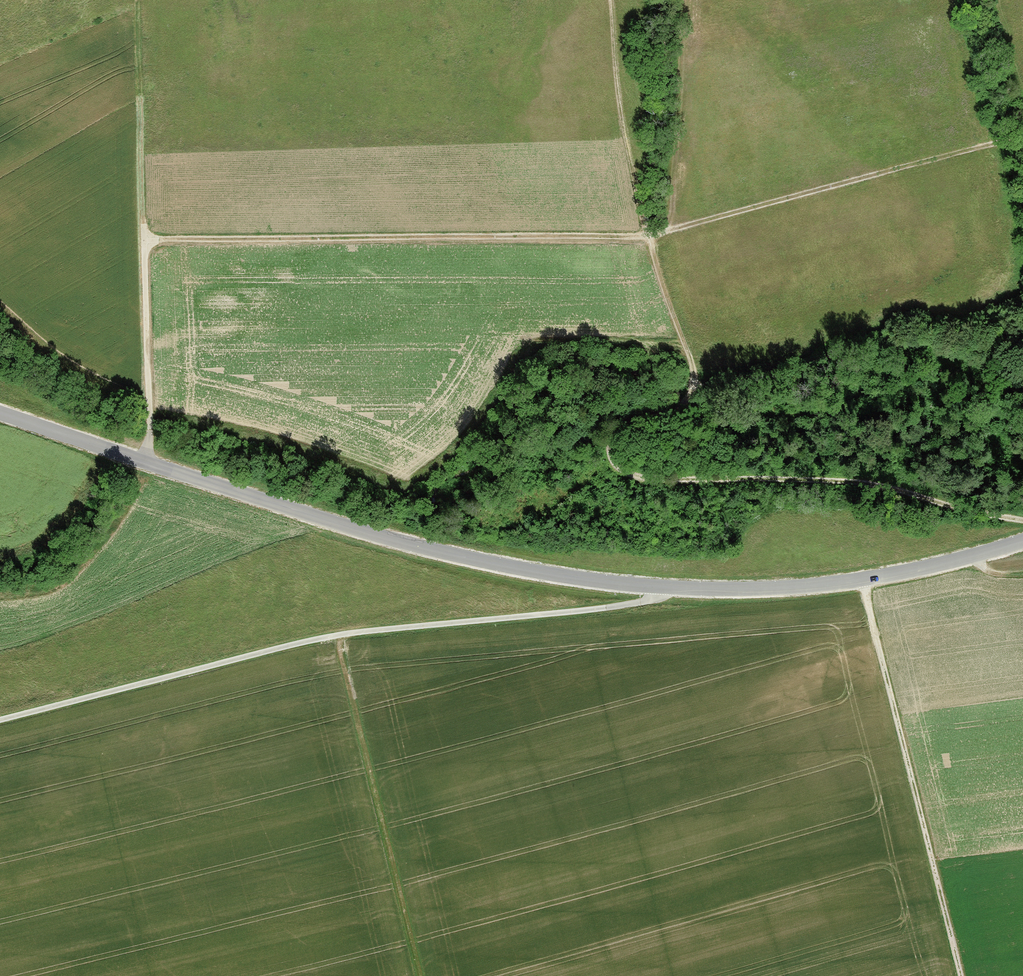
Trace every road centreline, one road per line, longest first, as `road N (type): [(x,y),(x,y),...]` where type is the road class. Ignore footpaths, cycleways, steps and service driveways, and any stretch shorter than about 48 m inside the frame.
road 1 (track): [(149,460),(148,240),(649,235),(968,149),(1022,142)]
road 2 (tertiary): [(0,411),(440,551),(590,578),(736,588),(822,583),(1022,538)]
road 3 (track): [(1022,523),(825,481),(645,479),(627,476),(611,459),(617,431),(678,407),(693,386),(625,143),(611,0)]
road 4 (track): [(863,577),(962,975)]
road 5 (track): [(415,975),(334,636)]
road 6 (track): [(148,240),(137,0)]

